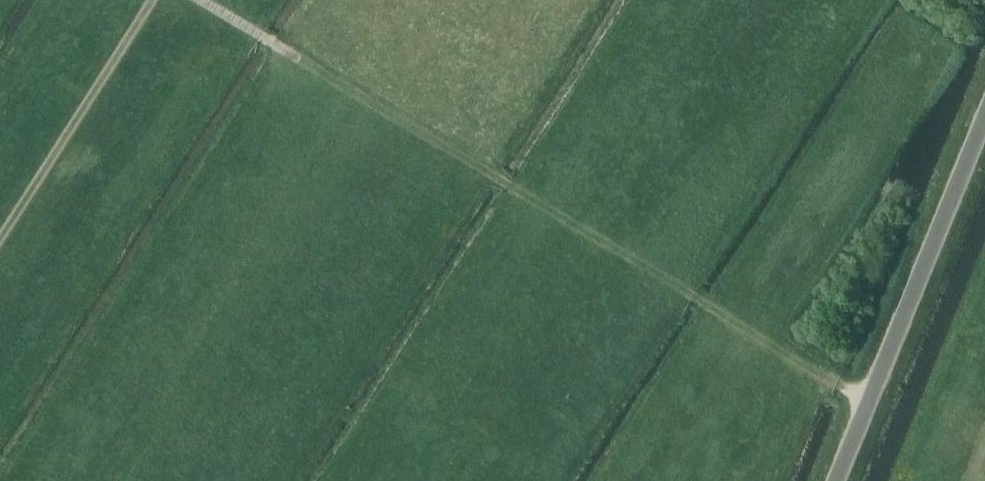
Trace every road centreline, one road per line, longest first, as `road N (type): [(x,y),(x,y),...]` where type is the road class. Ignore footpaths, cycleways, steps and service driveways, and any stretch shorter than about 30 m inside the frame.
road 1 (track): [(206,0),(871,405)]
road 2 (unclassified): [(840,480),(984,122)]
road 3 (track): [(152,0),(0,239)]

